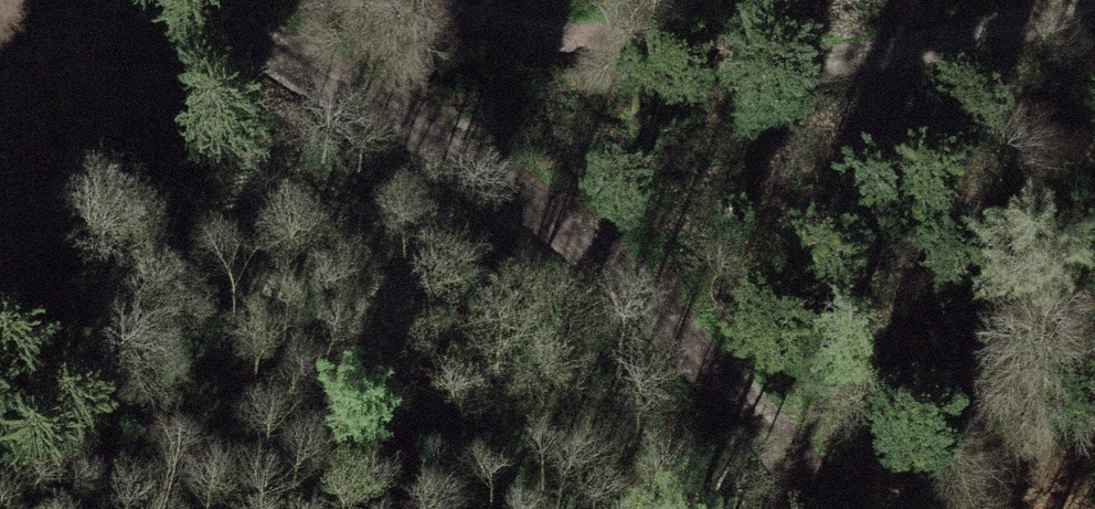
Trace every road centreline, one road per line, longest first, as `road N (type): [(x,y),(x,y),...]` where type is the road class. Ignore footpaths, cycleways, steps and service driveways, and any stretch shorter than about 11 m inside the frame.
road 1 (track): [(795,508),(739,414),(552,220),(231,39),(199,0)]
road 2 (track): [(1094,19),(864,53),(634,59),(403,0)]

